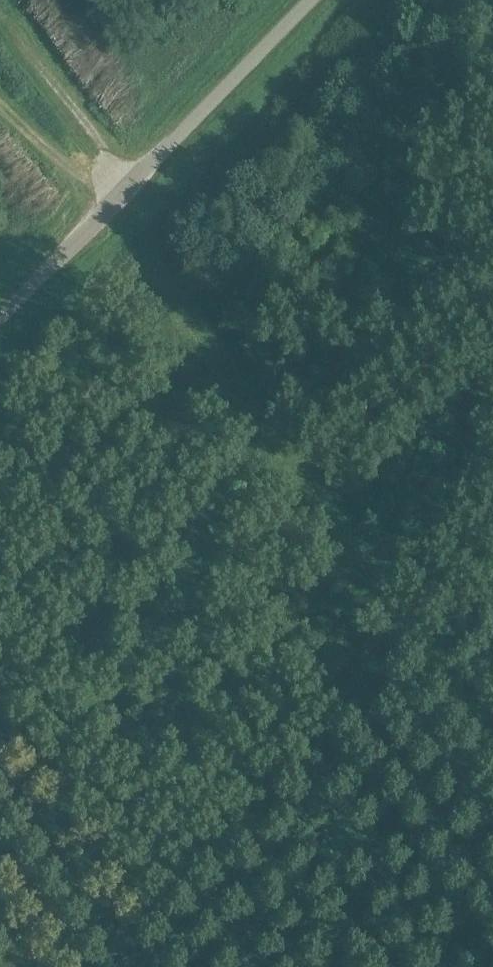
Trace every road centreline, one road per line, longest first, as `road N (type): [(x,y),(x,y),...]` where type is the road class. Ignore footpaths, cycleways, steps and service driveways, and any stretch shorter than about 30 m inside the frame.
road 1 (unclassified): [(0,320),(312,0)]
road 2 (track): [(131,186),(0,16)]
road 3 (track): [(109,208),(0,106)]

